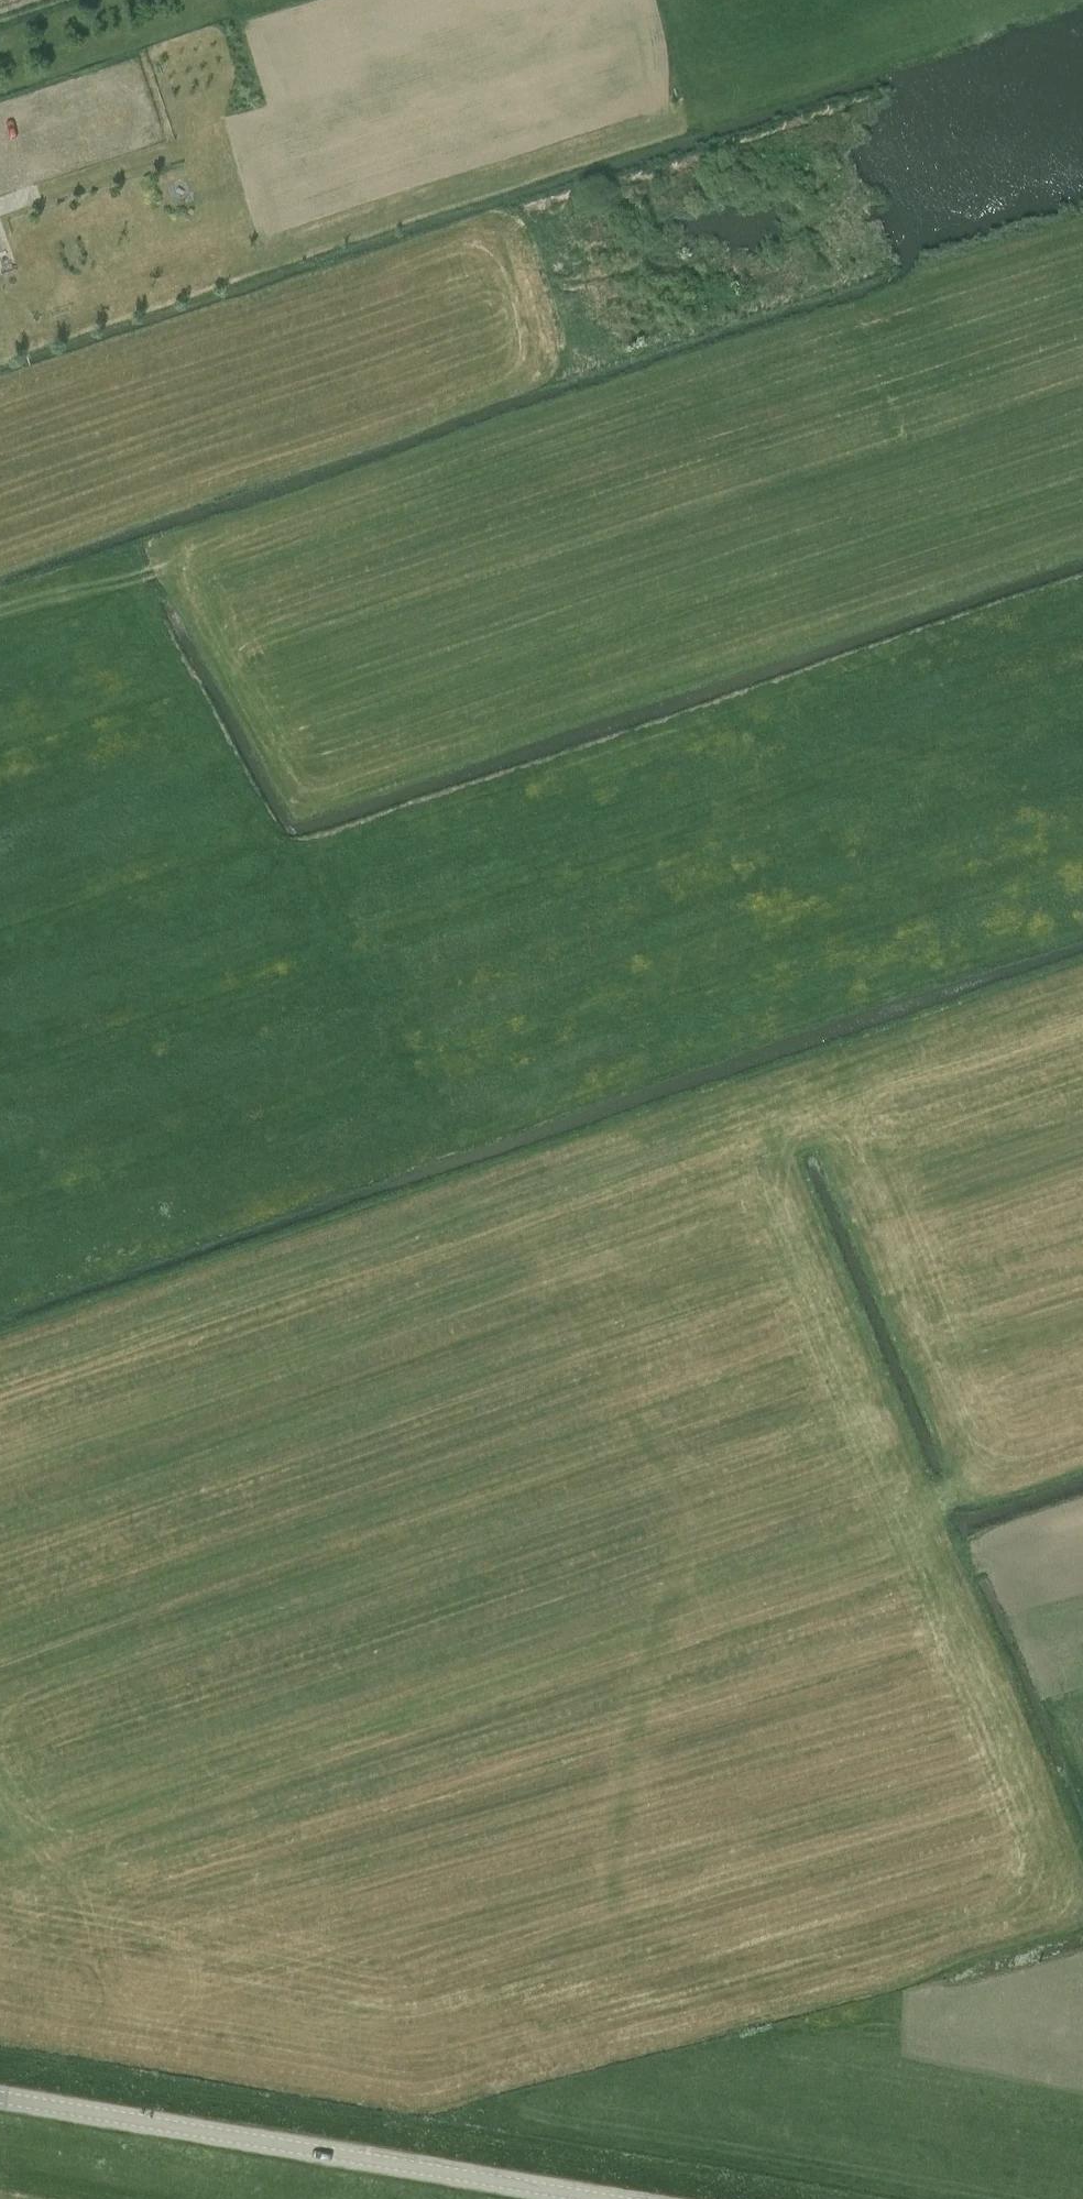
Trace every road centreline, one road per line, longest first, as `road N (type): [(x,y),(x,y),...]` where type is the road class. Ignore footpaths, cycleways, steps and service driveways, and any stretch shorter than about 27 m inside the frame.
road 1 (tertiary): [(591,2198),(0,2098)]

